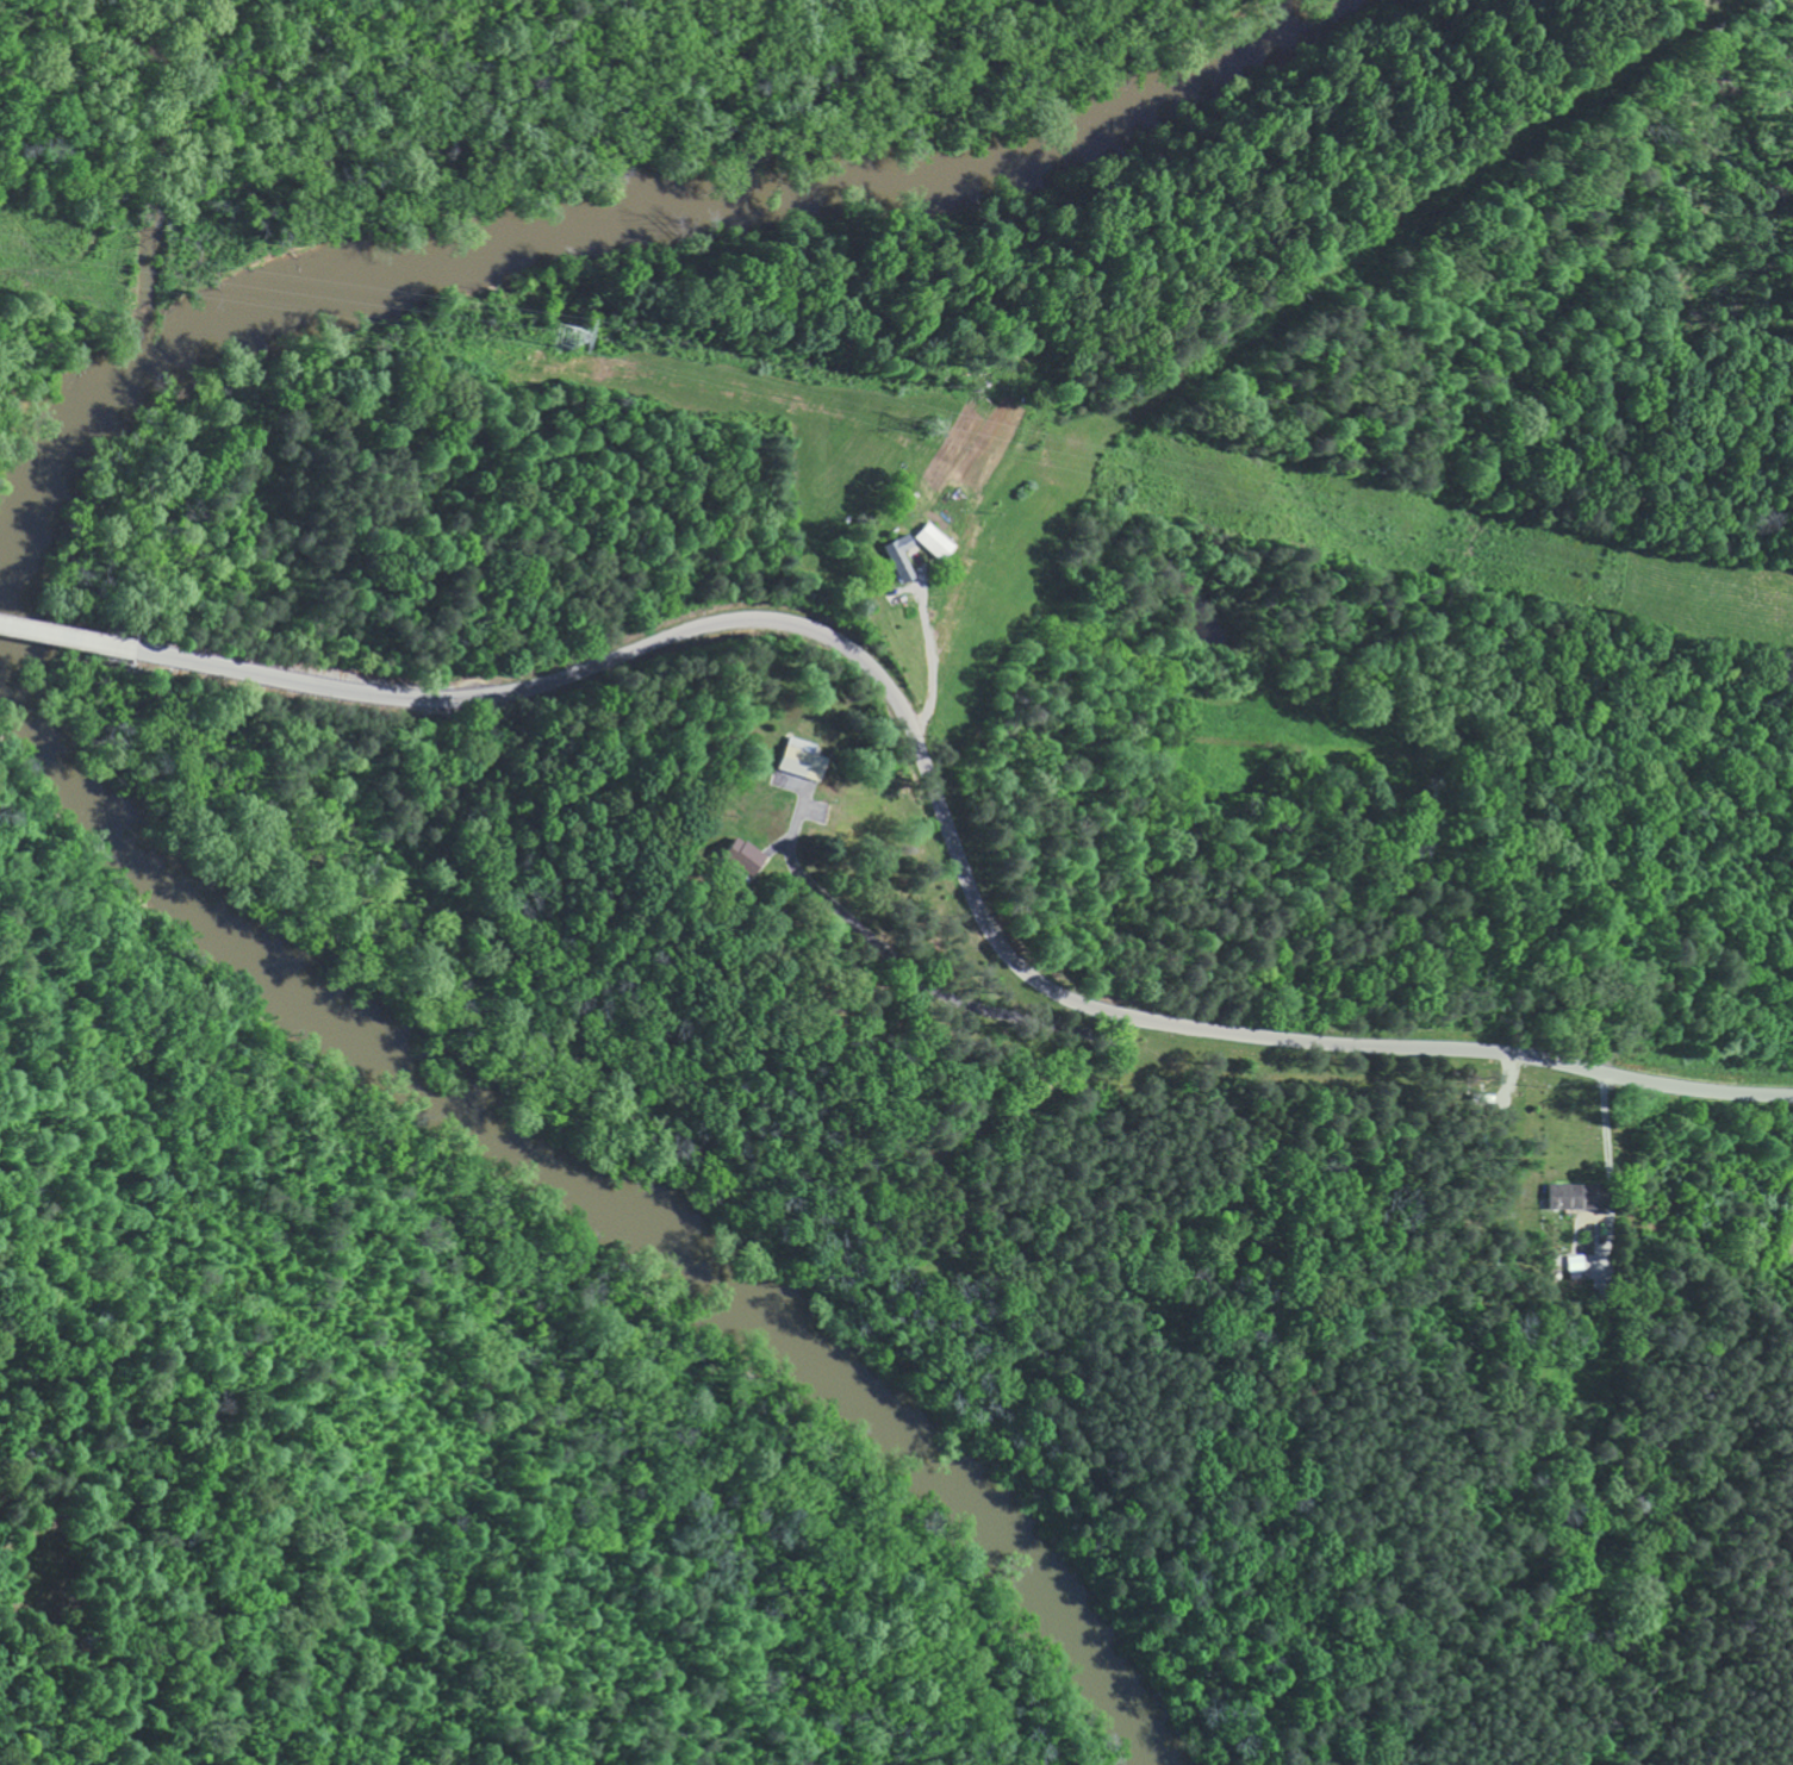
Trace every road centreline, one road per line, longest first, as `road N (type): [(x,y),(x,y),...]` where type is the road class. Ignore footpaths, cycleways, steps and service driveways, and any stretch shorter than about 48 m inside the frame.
road 1 (secondary): [(1792,1096),(1654,1084),(1519,1056),(1190,1028),(1072,999),(1036,979),(994,934),(916,742),(883,682),(833,641),(787,624),(714,628),(555,681),(469,698),(350,690),(0,627)]

